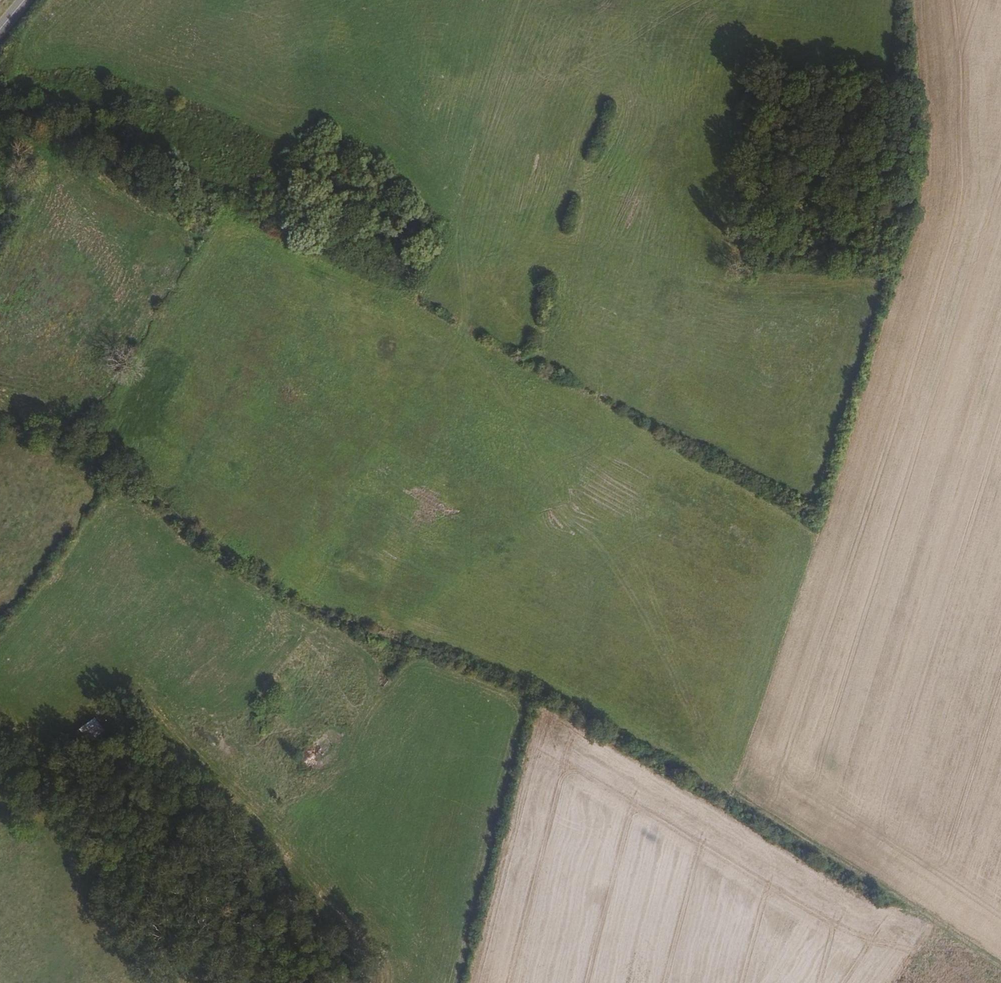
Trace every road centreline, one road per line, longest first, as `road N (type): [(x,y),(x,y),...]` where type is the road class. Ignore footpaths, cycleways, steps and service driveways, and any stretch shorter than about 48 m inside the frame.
road 1 (track): [(1000,970),(551,697),(289,602)]
road 2 (track): [(0,419),(53,427),(289,602)]

